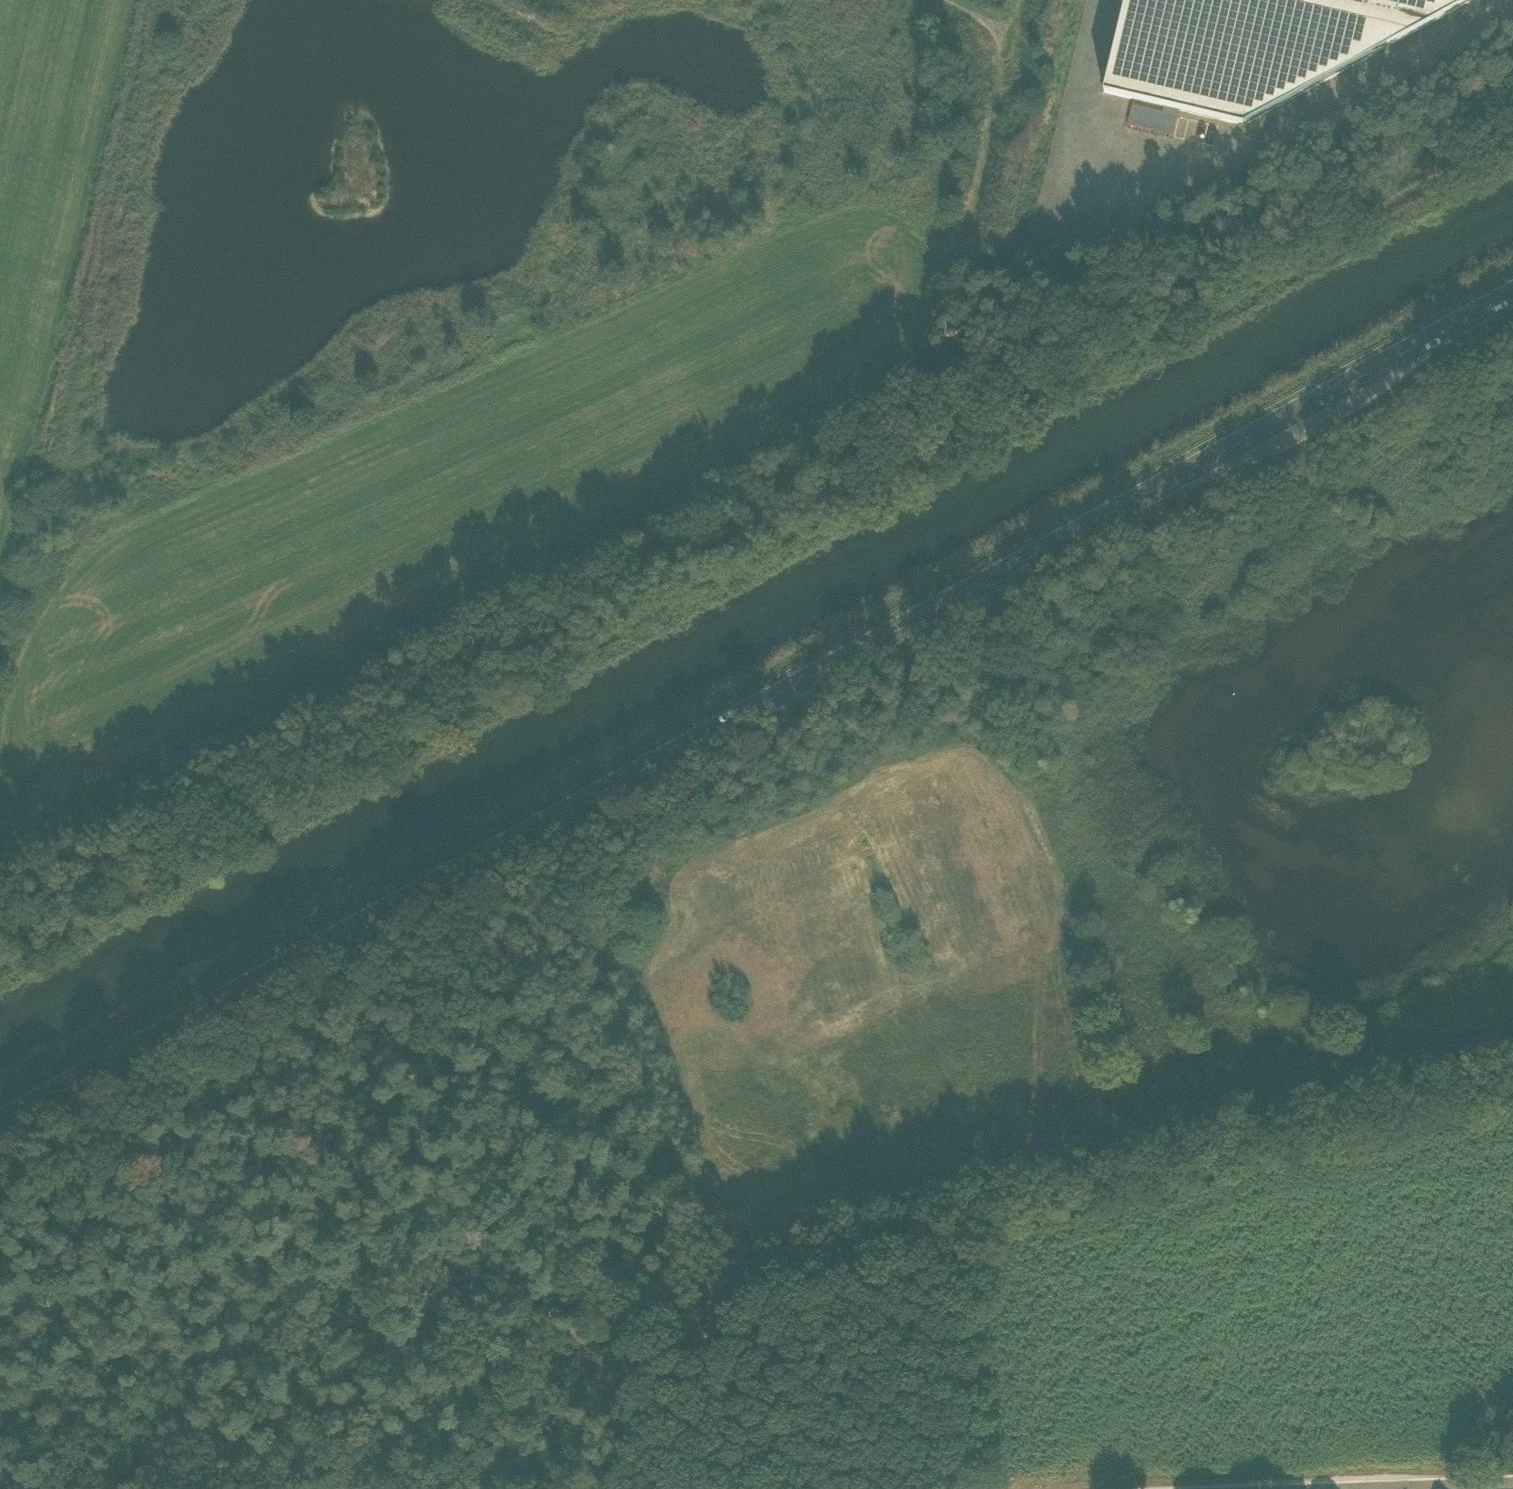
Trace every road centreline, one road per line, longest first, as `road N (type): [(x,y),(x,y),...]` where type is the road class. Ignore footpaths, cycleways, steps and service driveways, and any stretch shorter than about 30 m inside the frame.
road 1 (primary): [(0,1123),(1512,297)]
road 2 (track): [(963,431),(0,965)]
road 3 (track): [(1512,126),(963,431)]
road 4 (track): [(606,1309),(634,1318),(670,1314),(707,1293),(956,1246),(974,1488)]
road 5 (unclassified): [(1257,1488),(1512,1482)]

